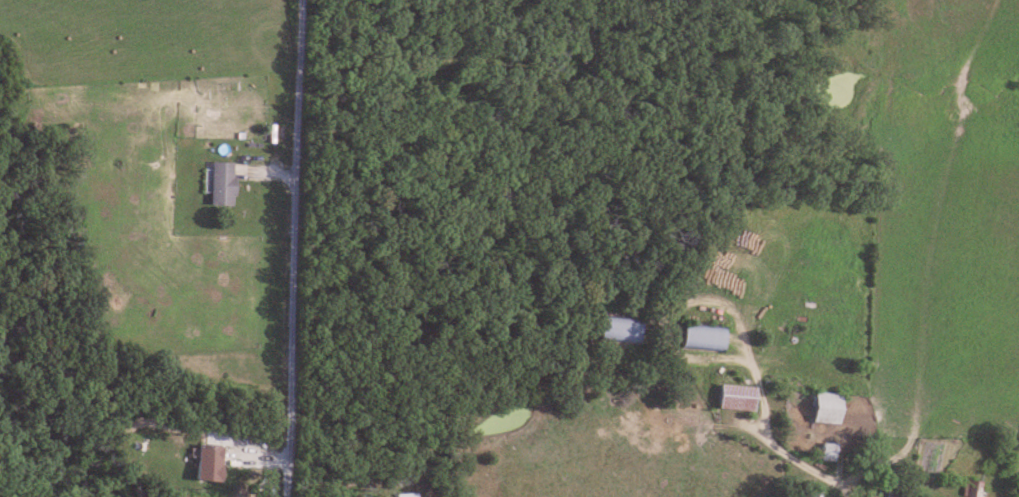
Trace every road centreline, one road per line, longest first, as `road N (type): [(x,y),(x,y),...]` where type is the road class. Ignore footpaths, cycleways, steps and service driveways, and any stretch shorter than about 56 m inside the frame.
road 1 (residential): [(288,496),(304,0)]

